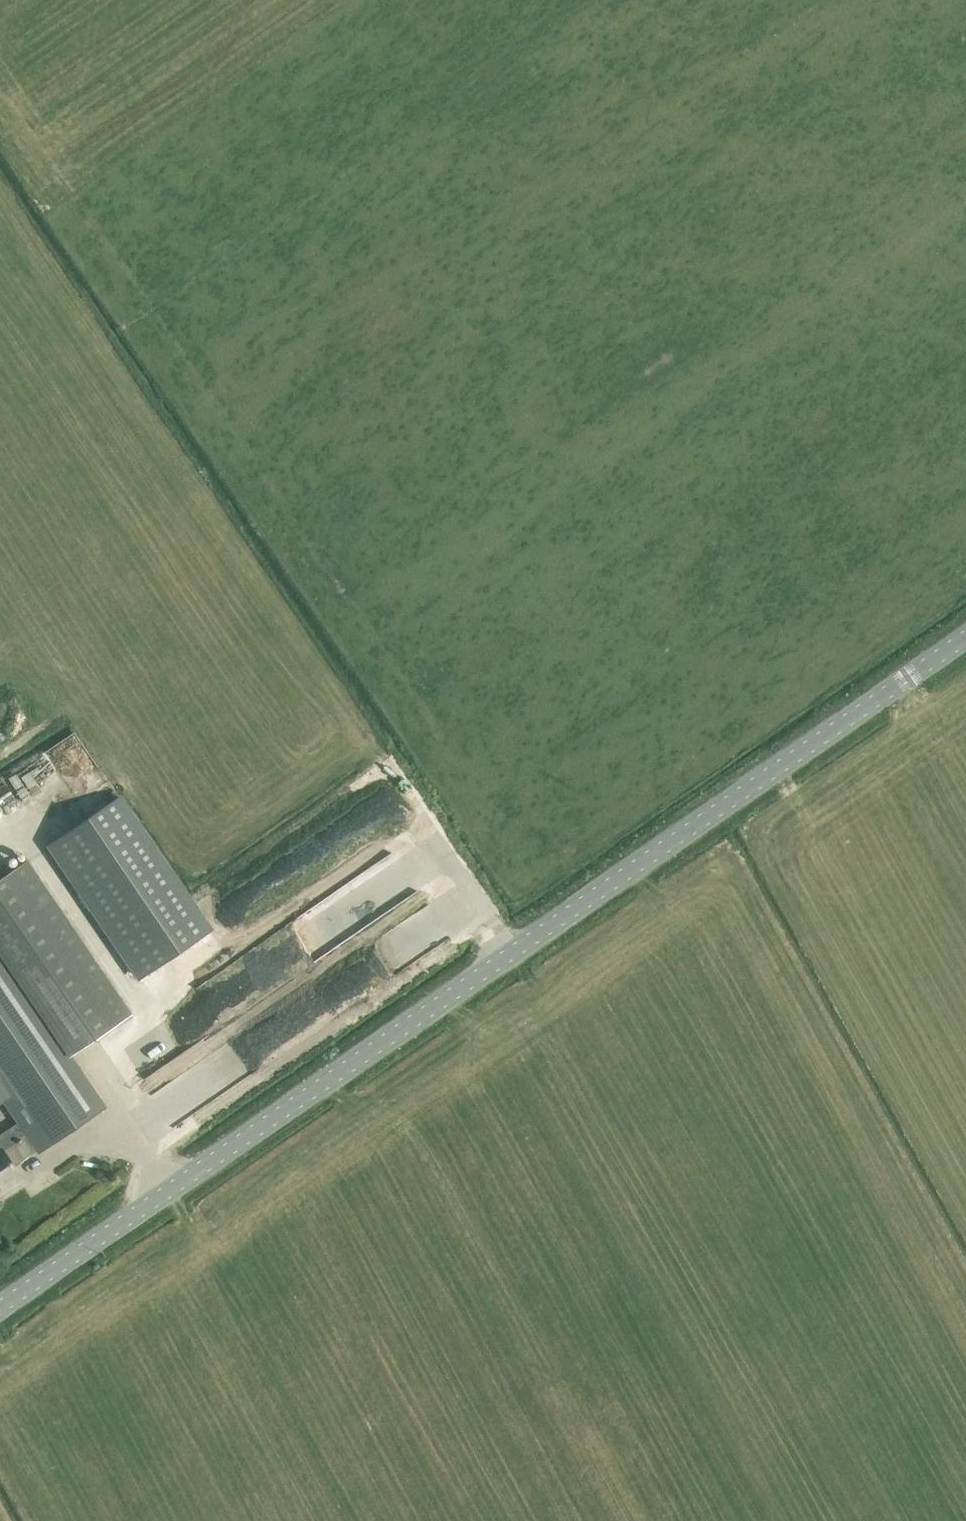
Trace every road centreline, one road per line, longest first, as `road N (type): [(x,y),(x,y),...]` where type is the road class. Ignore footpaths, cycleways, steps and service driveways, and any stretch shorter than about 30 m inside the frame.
road 1 (unclassified): [(0,1311),(965,643)]

